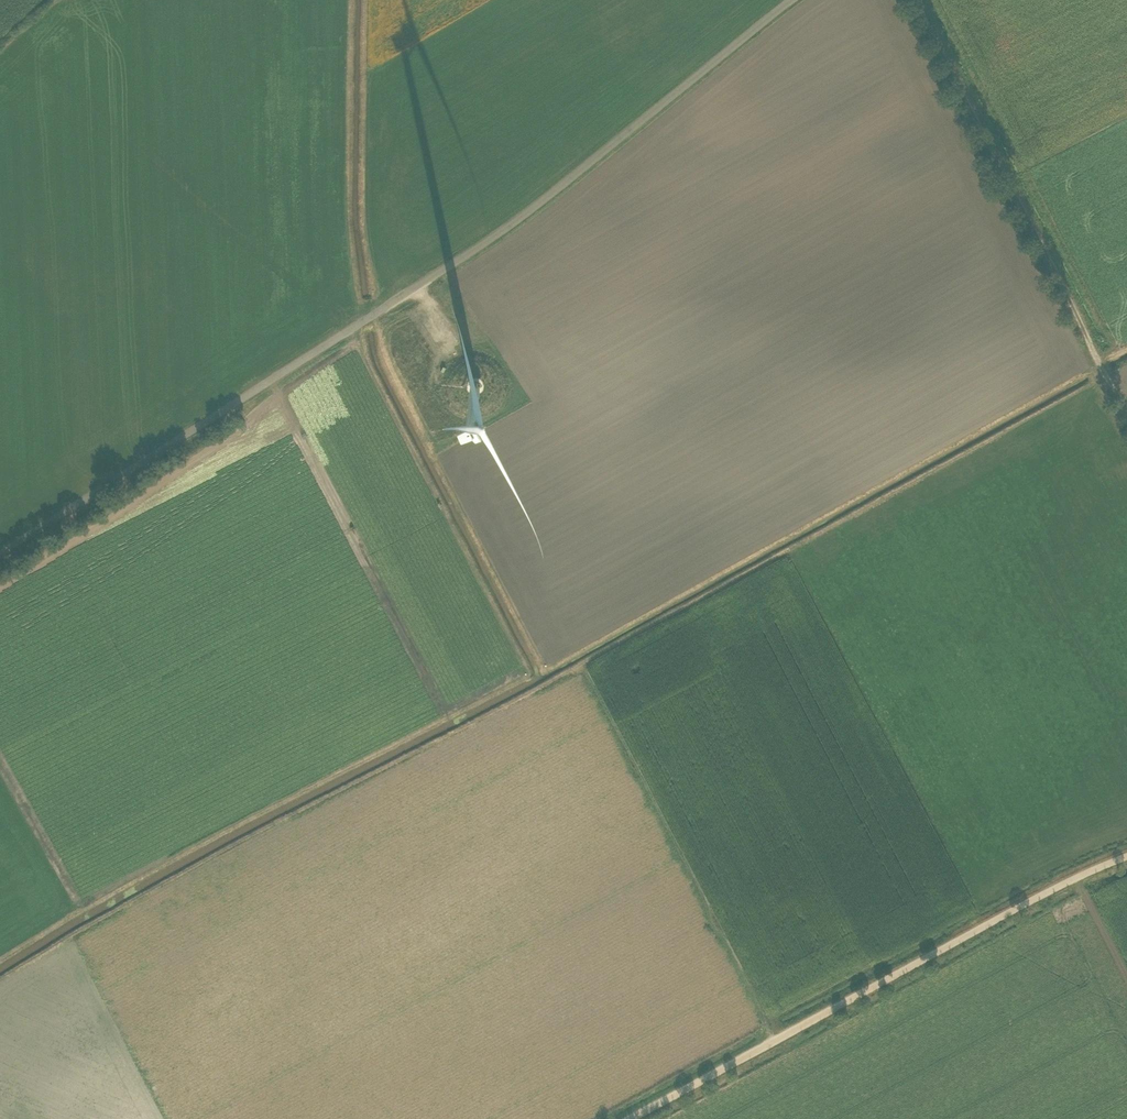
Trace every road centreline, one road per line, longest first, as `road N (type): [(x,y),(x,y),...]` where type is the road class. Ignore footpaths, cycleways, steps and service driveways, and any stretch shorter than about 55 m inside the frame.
road 1 (unclassified): [(0,551),(476,244),(789,0)]
road 2 (track): [(638,1118),(1126,864)]
road 3 (track): [(1126,411),(913,0)]

